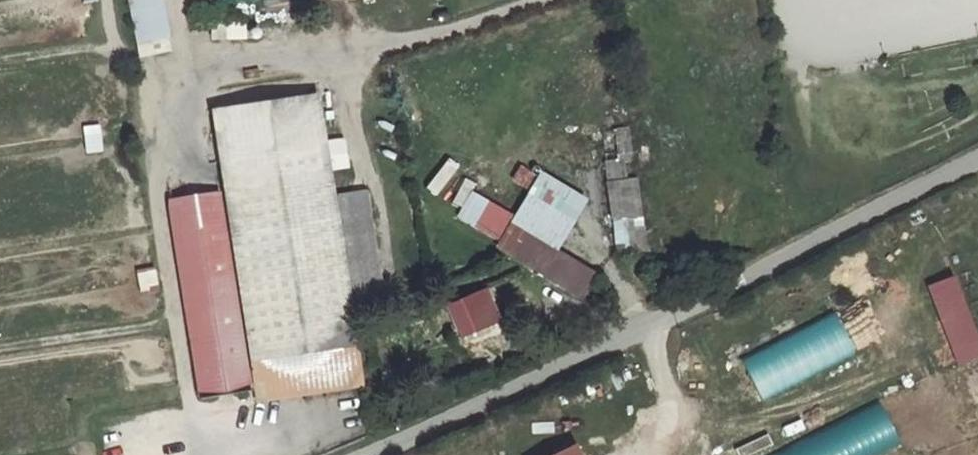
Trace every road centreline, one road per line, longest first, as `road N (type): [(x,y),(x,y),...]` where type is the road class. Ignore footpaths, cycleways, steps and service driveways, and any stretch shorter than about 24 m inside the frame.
road 1 (unclassified): [(977,161),(366,454)]

